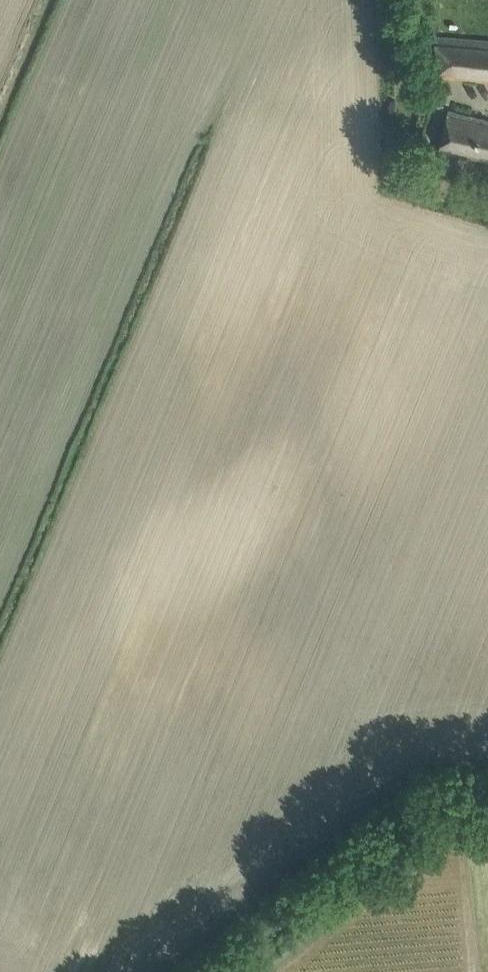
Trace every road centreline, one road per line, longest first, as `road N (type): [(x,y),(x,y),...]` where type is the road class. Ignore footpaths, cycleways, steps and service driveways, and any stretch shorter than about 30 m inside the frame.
road 1 (track): [(220,971),(428,810),(487,789)]

